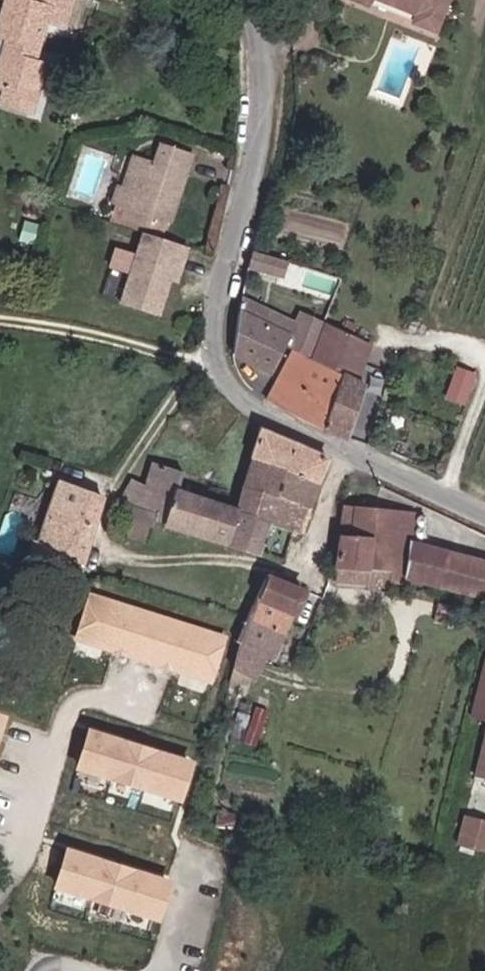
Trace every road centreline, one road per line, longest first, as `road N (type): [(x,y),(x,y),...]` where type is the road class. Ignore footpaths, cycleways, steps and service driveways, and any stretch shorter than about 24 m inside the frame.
road 1 (residential): [(484,515),(270,418),(221,365),(218,332),(260,127),(251,0)]

